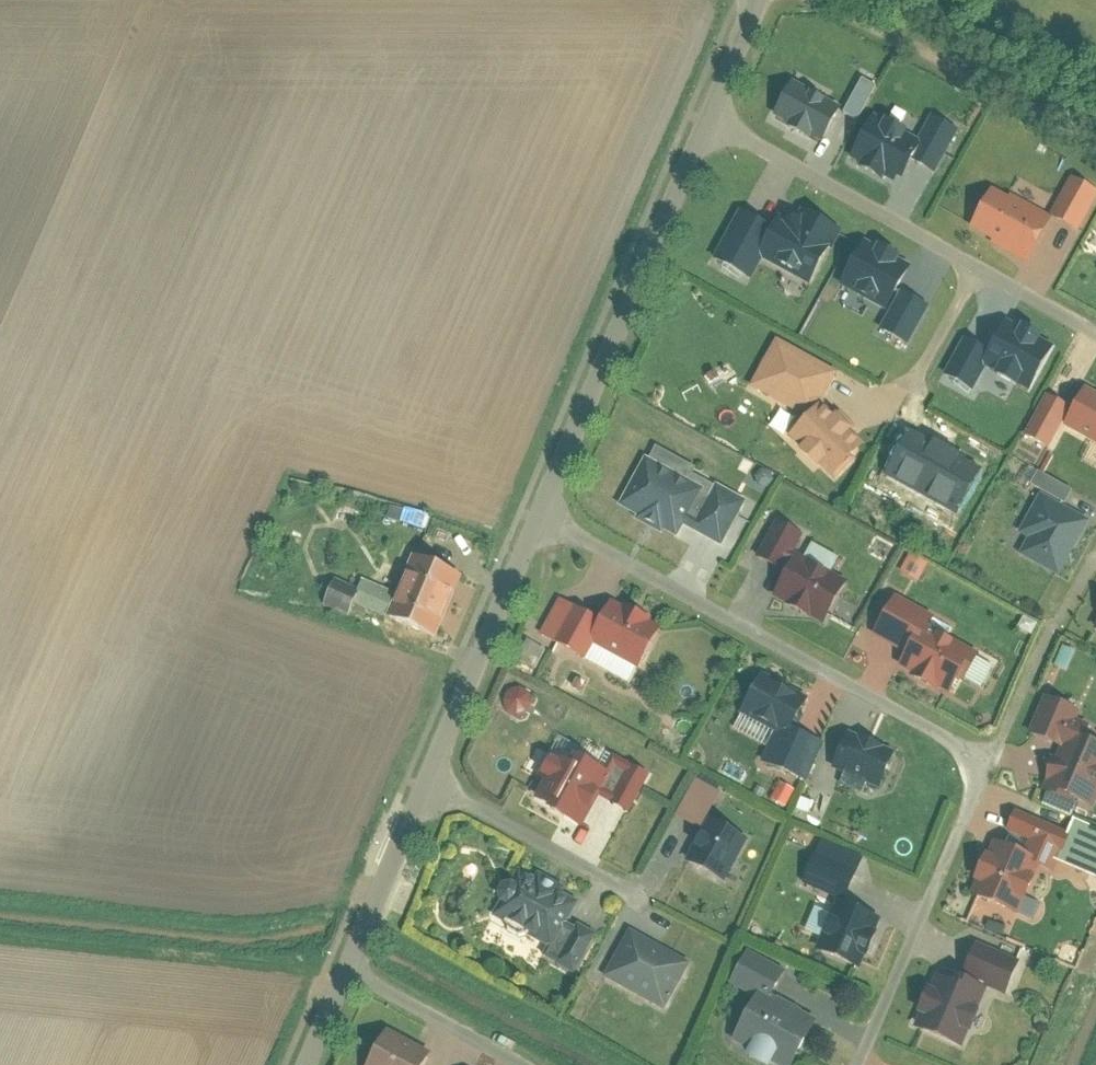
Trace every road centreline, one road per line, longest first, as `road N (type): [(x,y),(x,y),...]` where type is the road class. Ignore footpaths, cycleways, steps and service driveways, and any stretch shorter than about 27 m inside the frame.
road 1 (residential): [(541,523),(987,763),(856,1064)]
road 2 (unclassified): [(712,127),(541,523)]
road 3 (residential): [(982,268),(712,127)]
road 4 (track): [(1095,146),(831,0)]
road 5 (unclassified): [(541,523),(427,791)]
road 6 (residential): [(427,791),(648,910)]
road 7 (unclassified): [(427,791),(357,969)]
road 8 (residential): [(357,969),(522,1064)]
road 9 (unclassified): [(764,0),(712,127)]
road 10 (residential): [(1095,329),(982,268)]
road 11 (residential): [(982,268),(924,376)]

